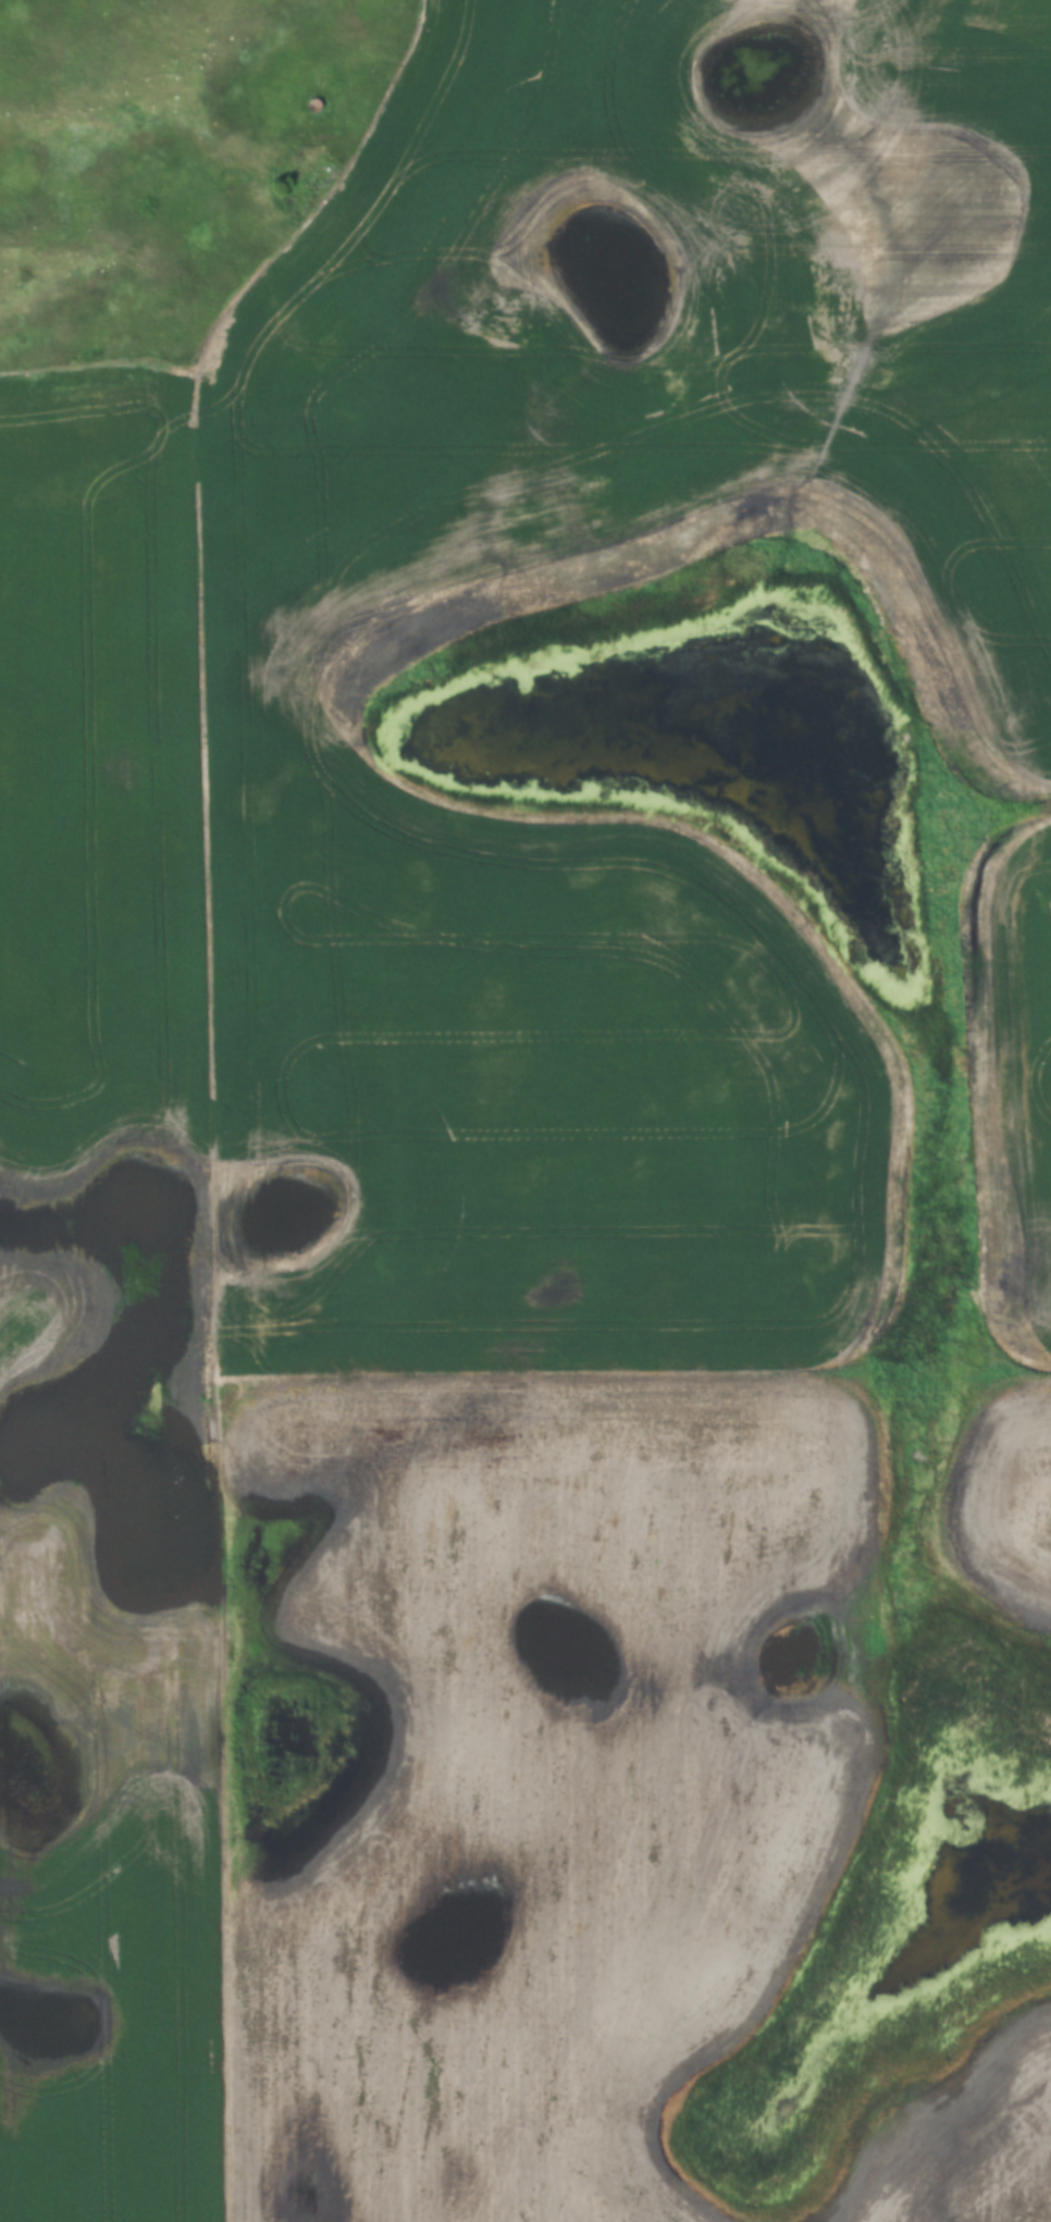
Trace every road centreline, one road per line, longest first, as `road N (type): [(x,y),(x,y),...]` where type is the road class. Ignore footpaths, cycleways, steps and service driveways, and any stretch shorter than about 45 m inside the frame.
road 1 (track): [(230,2221),(228,1663),(199,370),(122,368),(0,385)]

